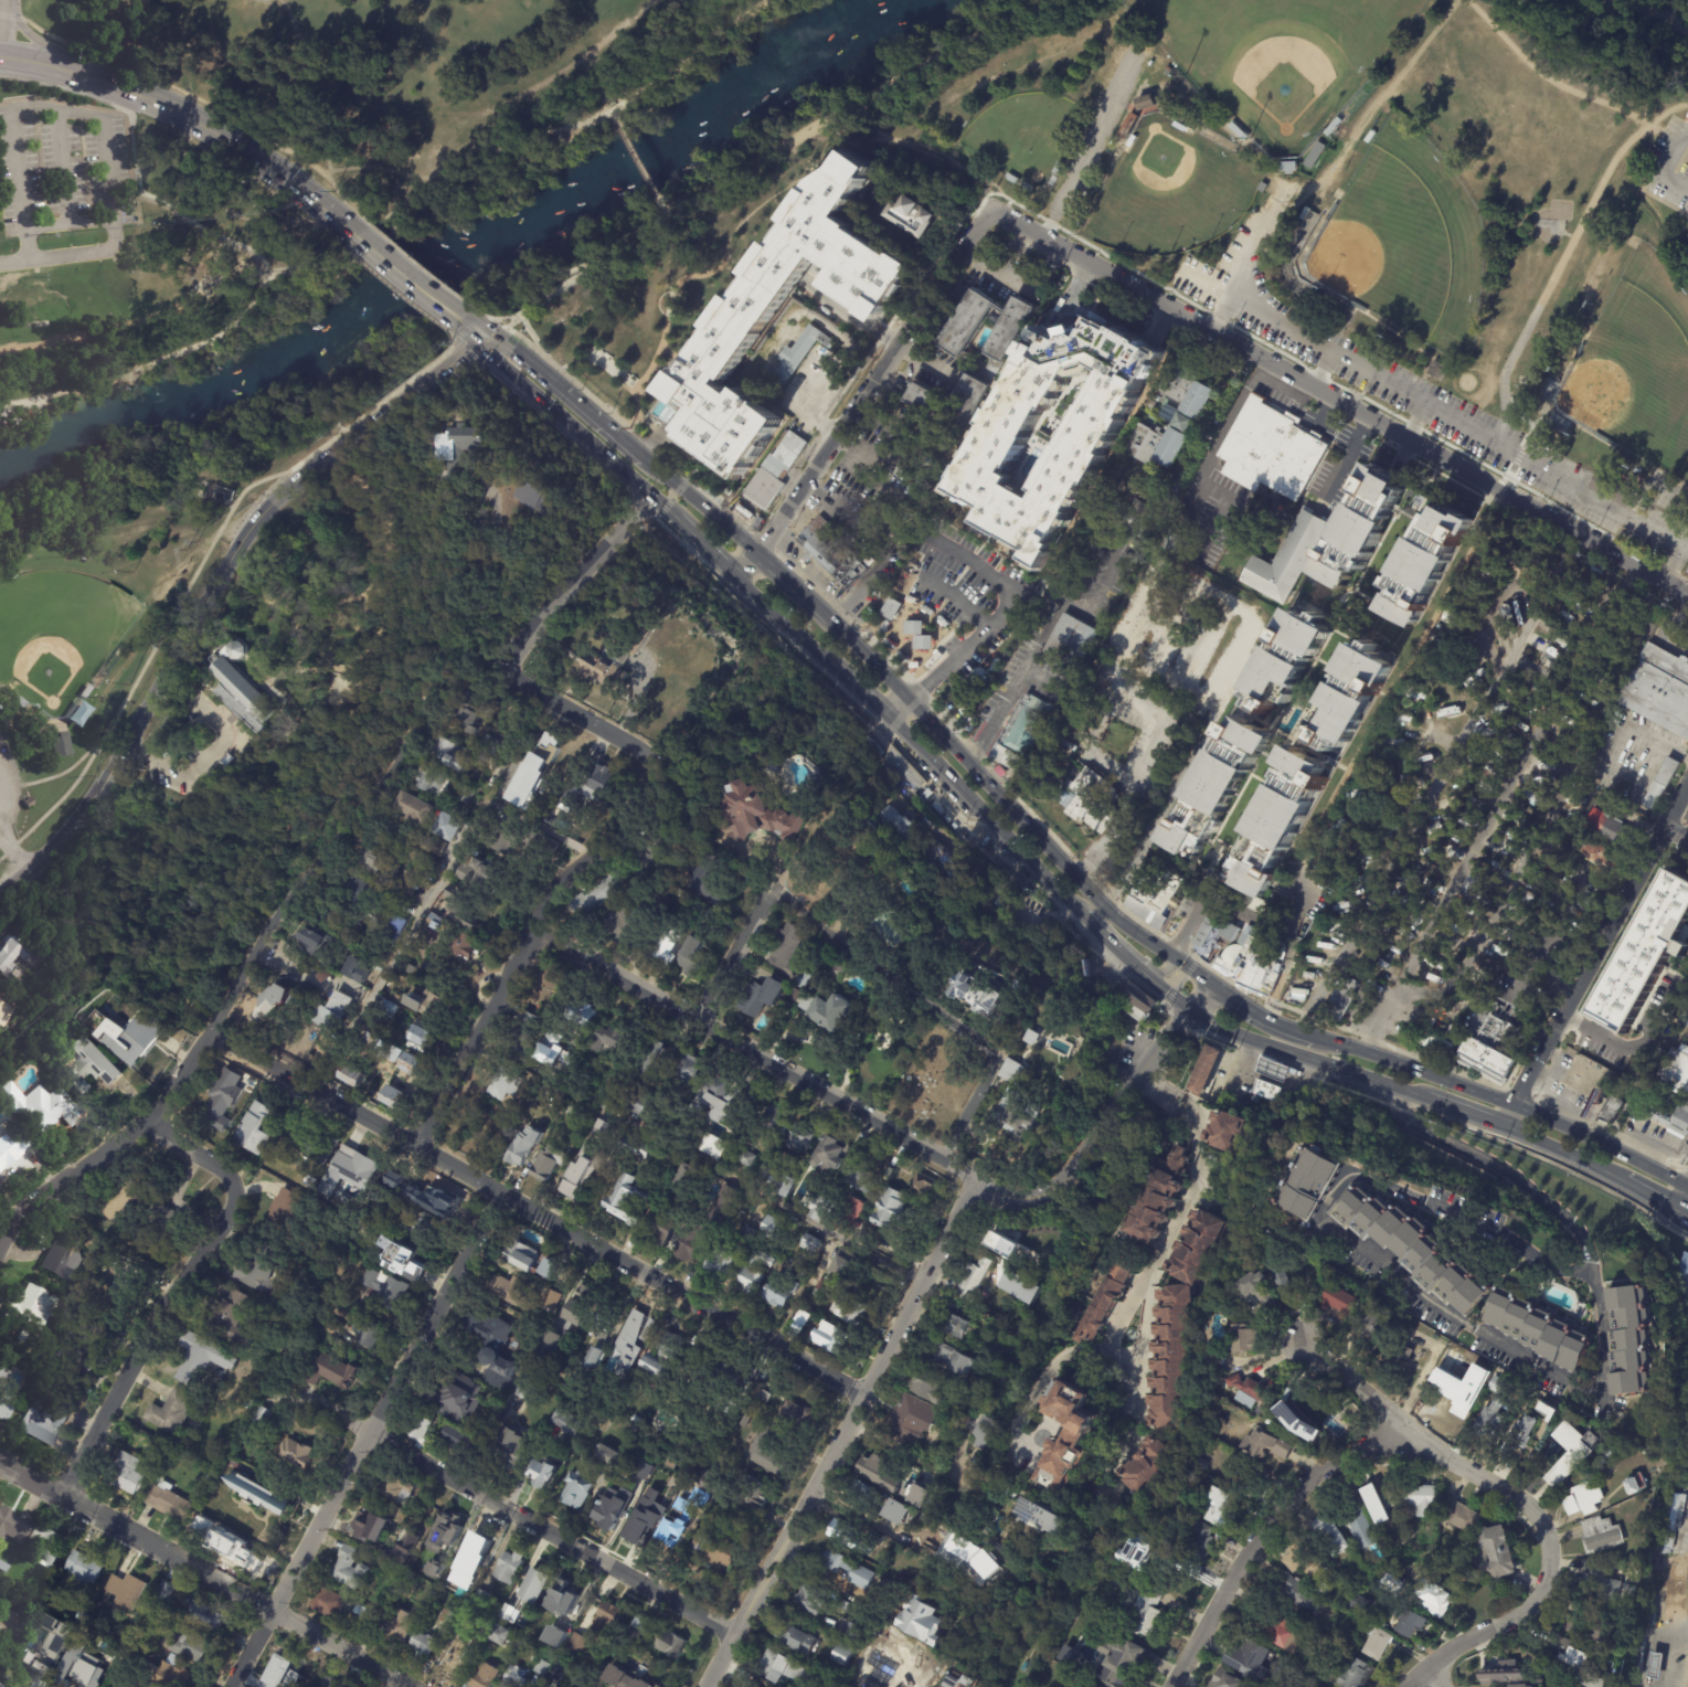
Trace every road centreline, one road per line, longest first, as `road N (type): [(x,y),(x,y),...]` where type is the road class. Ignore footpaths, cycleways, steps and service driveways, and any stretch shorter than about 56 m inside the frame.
road 1 (residential): [(1687,597),(986,206)]
road 2 (tertiary): [(481,335),(261,502),(75,820),(0,894)]
road 3 (residential): [(860,1391),(211,1030)]
road 4 (tertiary): [(977,1178),(707,1686)]
road 5 (residential): [(498,1189),(227,1686)]
road 6 (residential): [(735,1636),(286,1386)]
road 7 (residential): [(977,1178),(534,924)]
road 8 (residential): [(509,679),(467,658),(432,669),(399,745),(274,919),(211,1030)]
road 9 (residential): [(149,1126),(221,1170),(233,1203),(153,1320),(64,1494)]
road 10 (residential): [(651,768),(650,792),(634,821),(549,901),(416,1144)]
road 11 (residential): [(986,206),(736,580)]
road 12 (residential): [(948,1161),(1006,1055),(881,976),(788,896)]
road 13 (residential): [(1418,1437),(1351,1456),(1282,1511),(1173,1686)]
road 14 (residential): [(1687,796),(1511,1103)]
road 15 (residential): [(1553,1558),(1538,1517),(1520,1502),(1452,1463),(1302,1346)]
road 16 (secondary): [(353,232),(216,132),(79,75)]
road 17 (residential): [(274,1604),(0,1462)]
road 18 (residential): [(211,1030),(149,1126),(51,1191),(0,1247)]
road 19 (tertiary): [(1193,1011),(1119,1118),(1054,1185),(1030,1189),(977,1178)]
road 20 (secondary): [(1171,957),(1101,904),(967,757)]
road 21 (secondary): [(888,717),(1081,915)]
road 22 (secondary): [(1193,1011),(1425,1099)]
road 23 (secondary): [(481,335),(502,373),(649,495)]
road 24 (residential): [(649,495),(531,625),(509,679)]
road 25 (secondary): [(645,459),(521,356),(481,335)]
road 26 (residential): [(1553,1558),(1538,1605),(1446,1654),(1406,1686)]
road 27 (secondary): [(1511,1103),(1323,1040)]
road 28 (residential): [(651,768),(635,745),(509,679)]
road 29 (residential): [(412,1686),(274,1604)]
road 30 (residential): [(774,887),(698,1022)]
road 31 (secondary): [(758,549),(645,459)]
road 32 (secondary): [(353,232),(460,320)]
road 33 (secondary): [(1500,1125),(1618,1179)]
road 34 (secondary): [(736,580),(834,665)]
road 35 (secondary): [(1323,1040),(1282,1027),(1210,984)]

